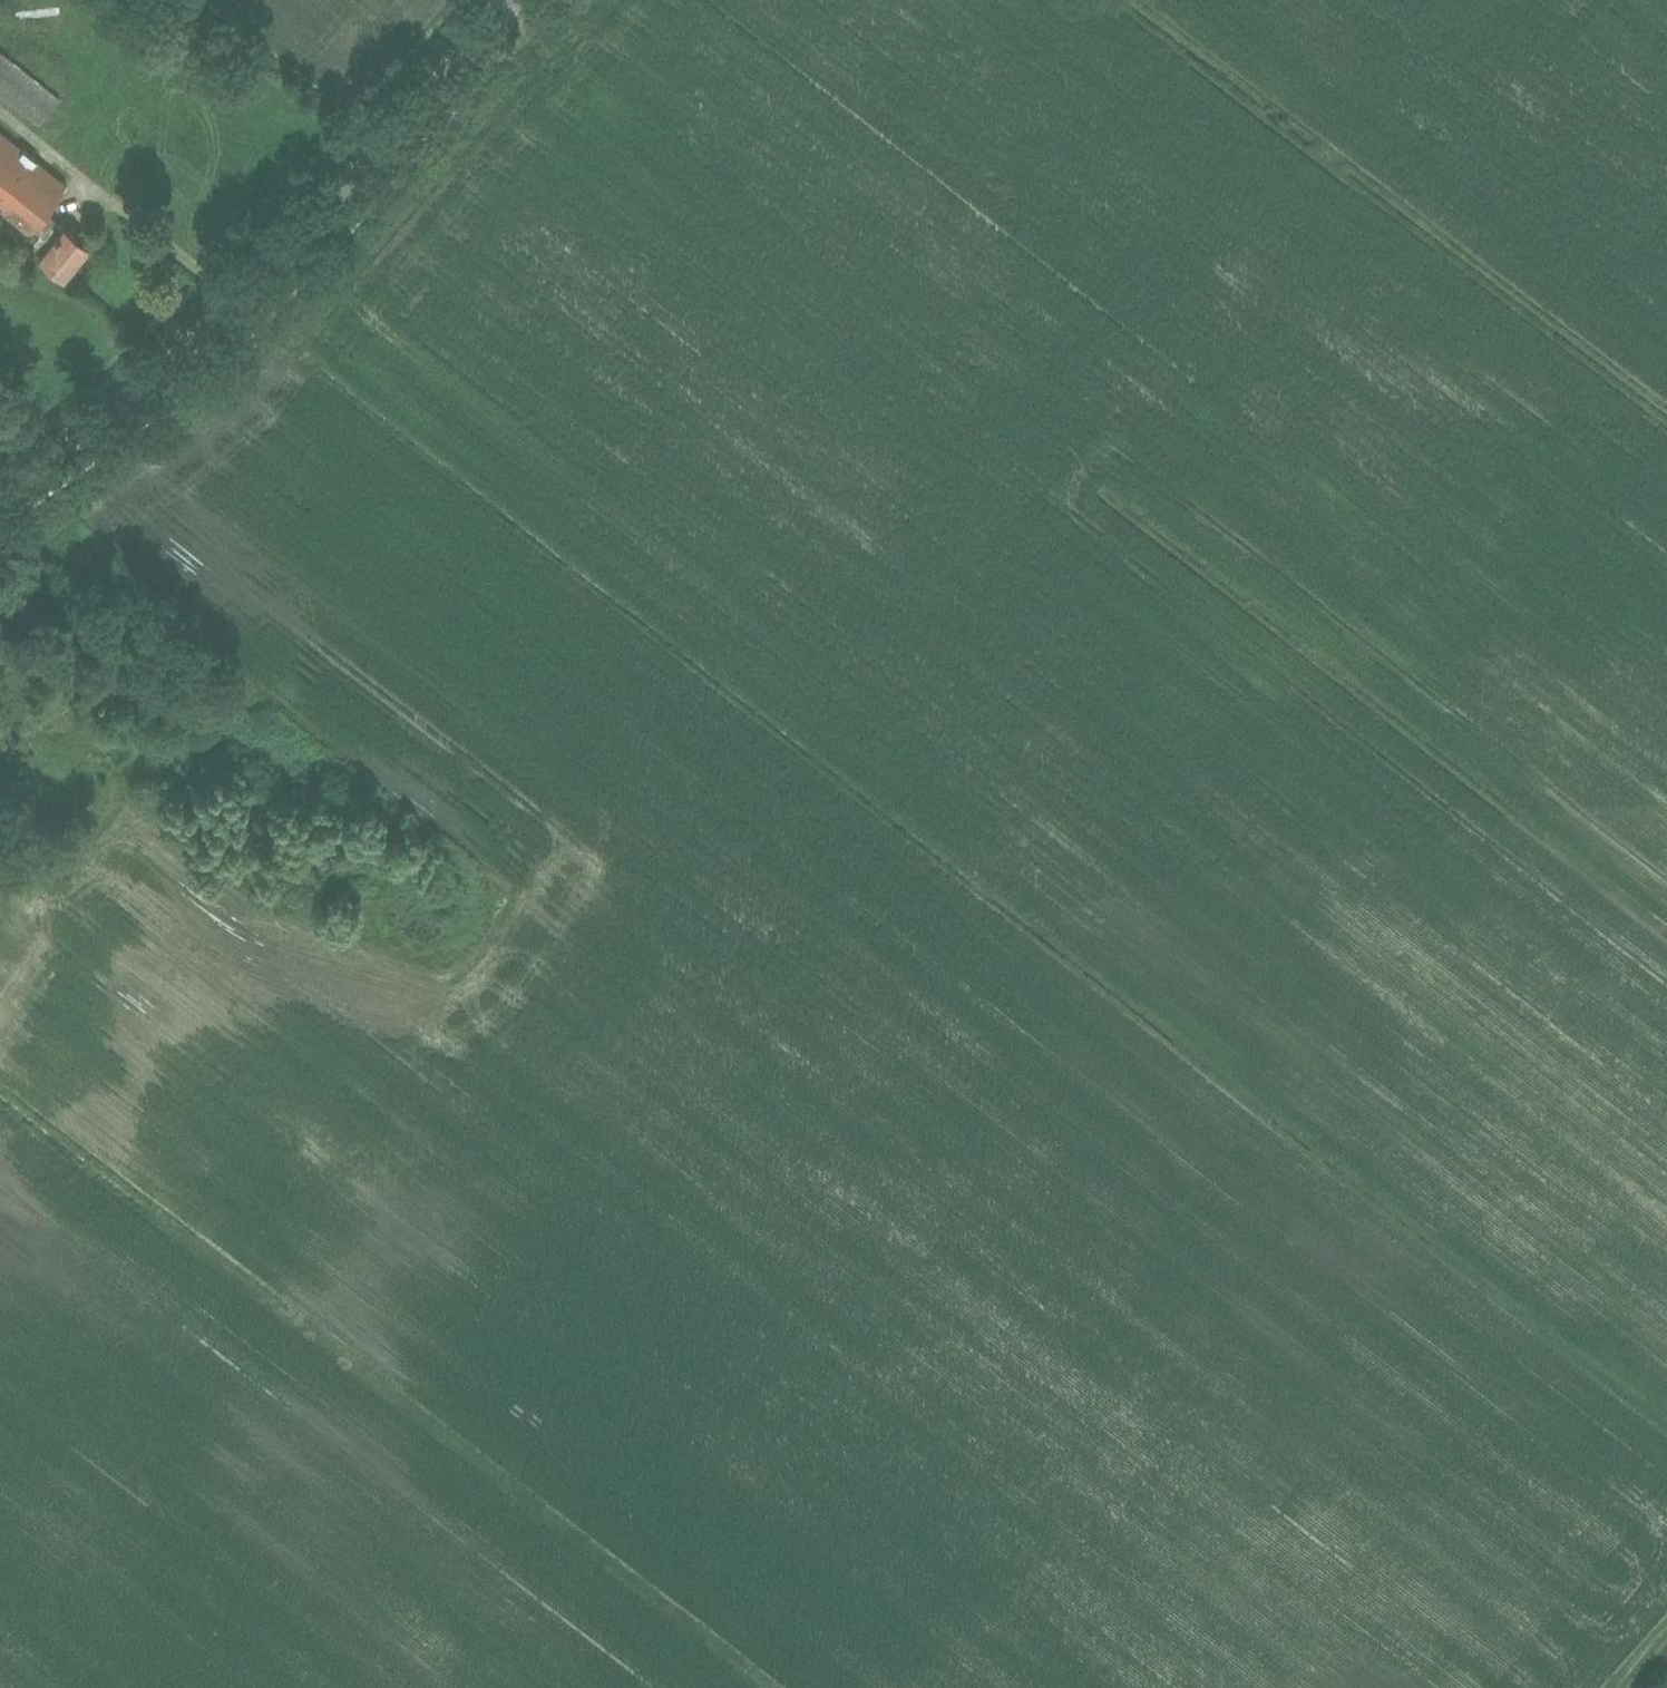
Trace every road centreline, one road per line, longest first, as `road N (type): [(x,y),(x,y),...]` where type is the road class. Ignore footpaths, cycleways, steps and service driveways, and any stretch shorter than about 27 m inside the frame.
road 1 (tertiary): [(0,485),(168,350),(273,249),(499,0)]

